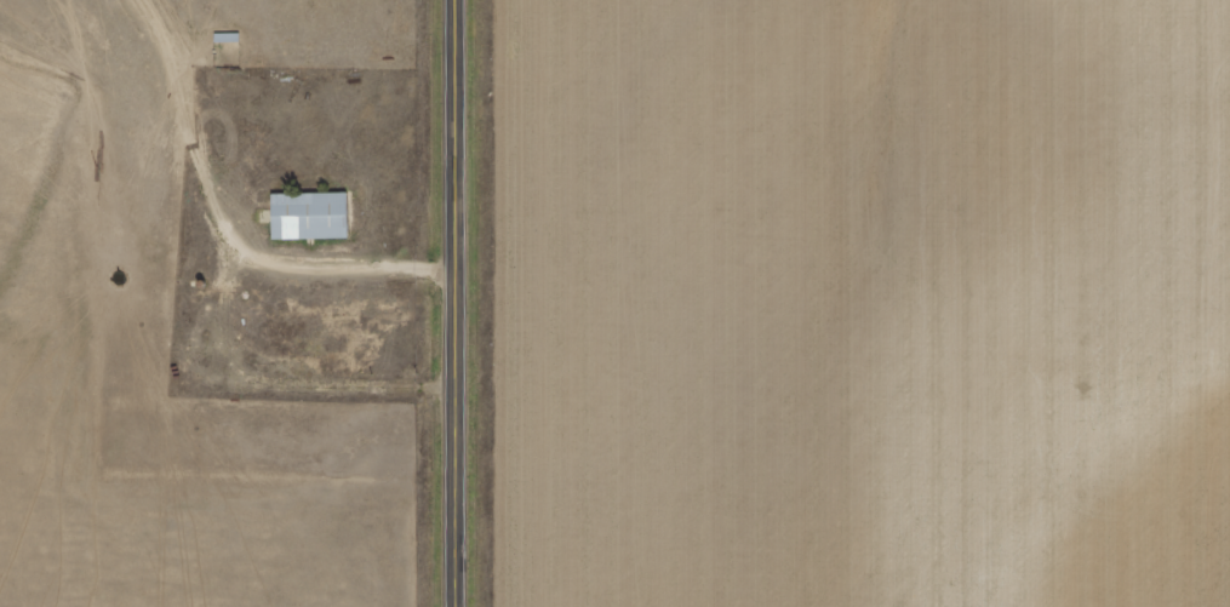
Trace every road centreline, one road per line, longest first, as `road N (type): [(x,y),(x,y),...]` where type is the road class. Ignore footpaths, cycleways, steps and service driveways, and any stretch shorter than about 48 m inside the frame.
road 1 (tertiary): [(463,606),(463,0)]
road 2 (residential): [(463,396),(343,391),(263,353),(179,233),(117,0)]

